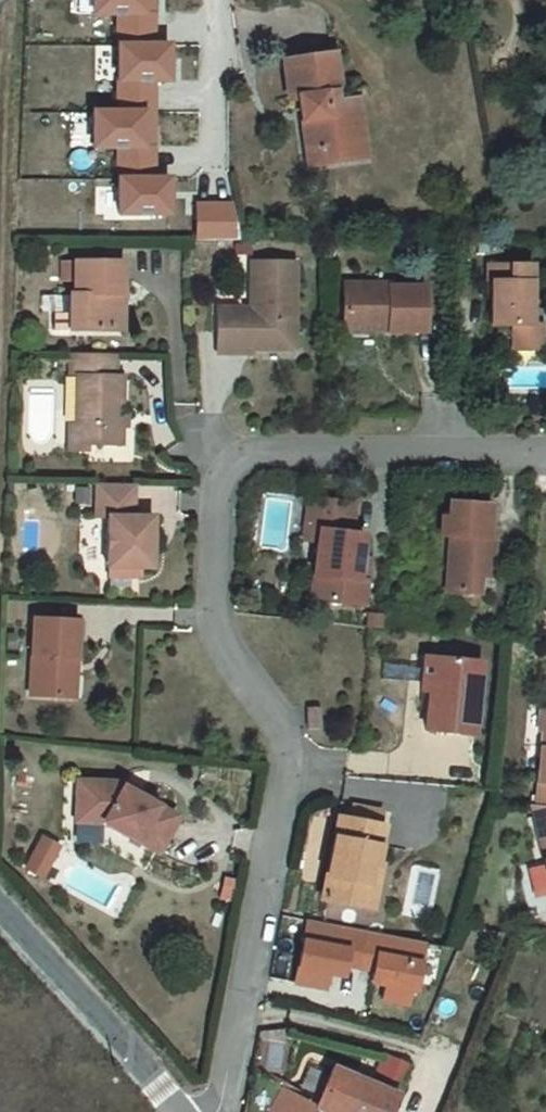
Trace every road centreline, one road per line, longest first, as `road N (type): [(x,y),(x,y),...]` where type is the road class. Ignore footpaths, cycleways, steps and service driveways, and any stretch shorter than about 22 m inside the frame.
road 1 (residential): [(218,1111),(286,754),(214,623),(221,478),(249,450),(545,454)]
road 2 (unclassified): [(179,1111),(0,911)]

